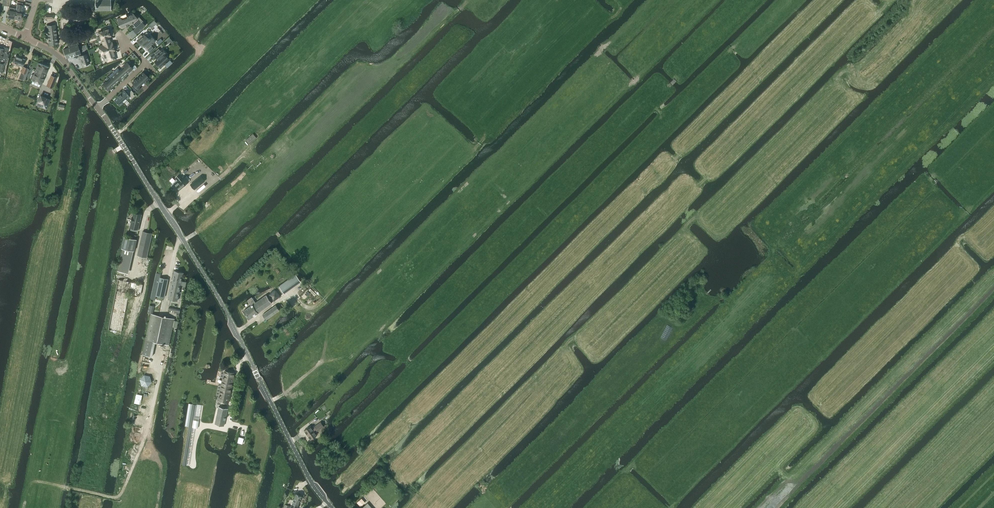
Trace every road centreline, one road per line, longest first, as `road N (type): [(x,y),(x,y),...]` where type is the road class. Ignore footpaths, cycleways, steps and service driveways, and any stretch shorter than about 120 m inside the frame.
road 1 (tertiary): [(332,507),(306,473),(218,296),(97,108)]

